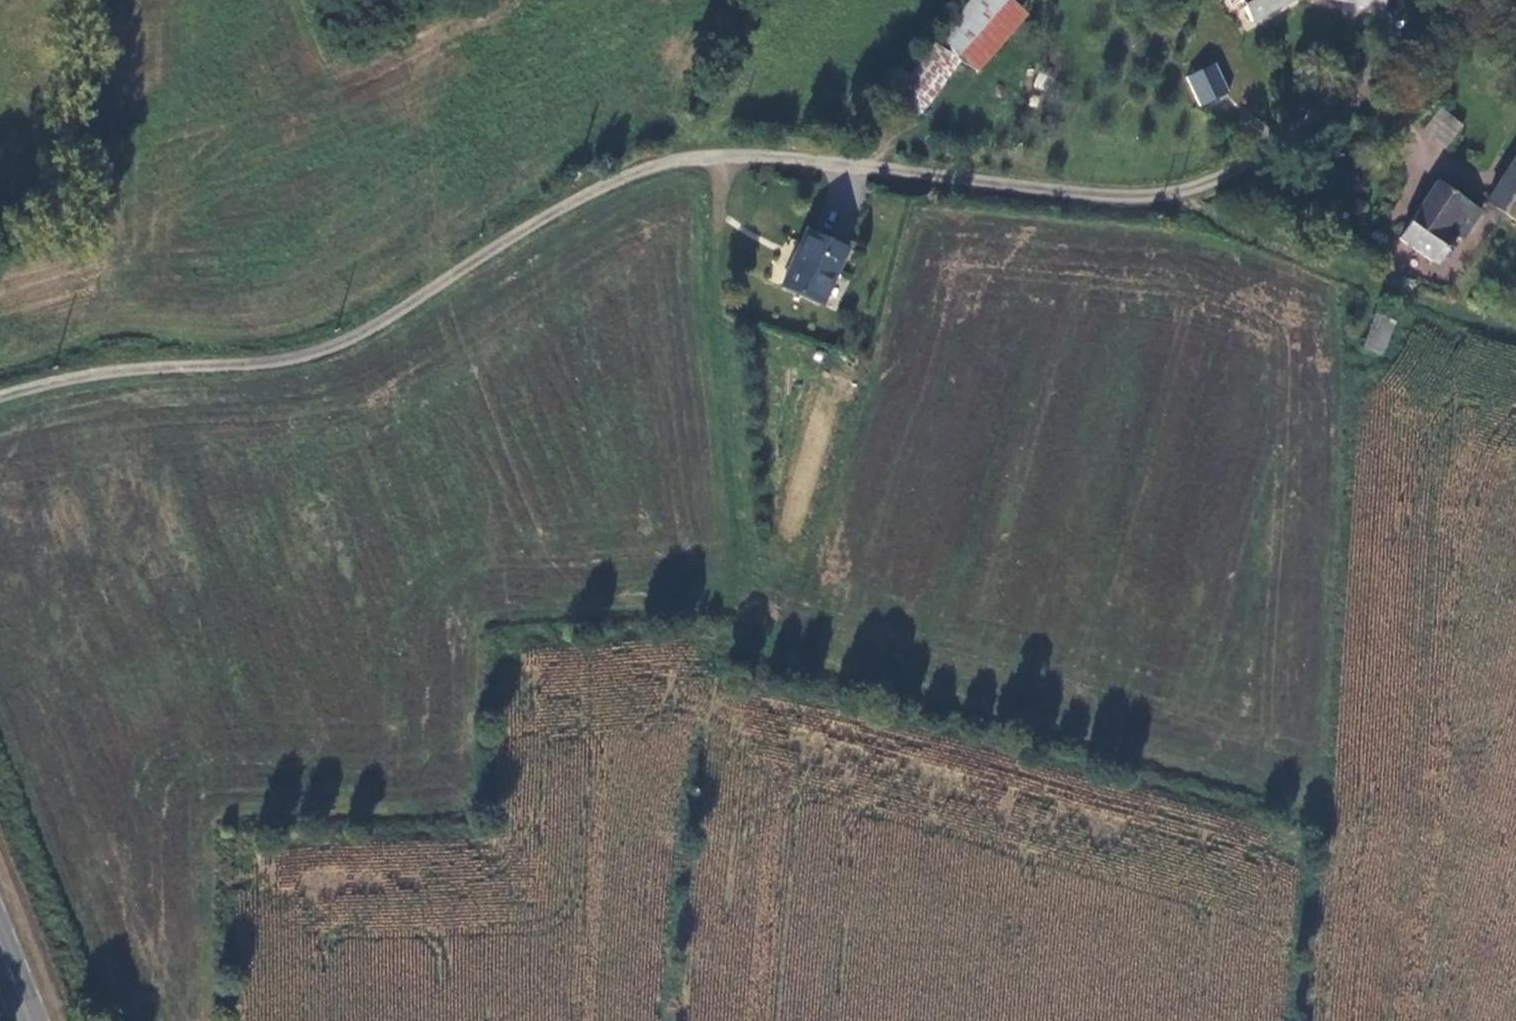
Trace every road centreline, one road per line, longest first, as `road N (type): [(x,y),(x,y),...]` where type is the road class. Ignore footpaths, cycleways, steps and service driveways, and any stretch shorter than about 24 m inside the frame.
road 1 (unclassified): [(0,395),(85,374),(299,357),(359,336),(598,189),(669,162),(724,154),(1136,195),(1188,190),(1245,166)]

